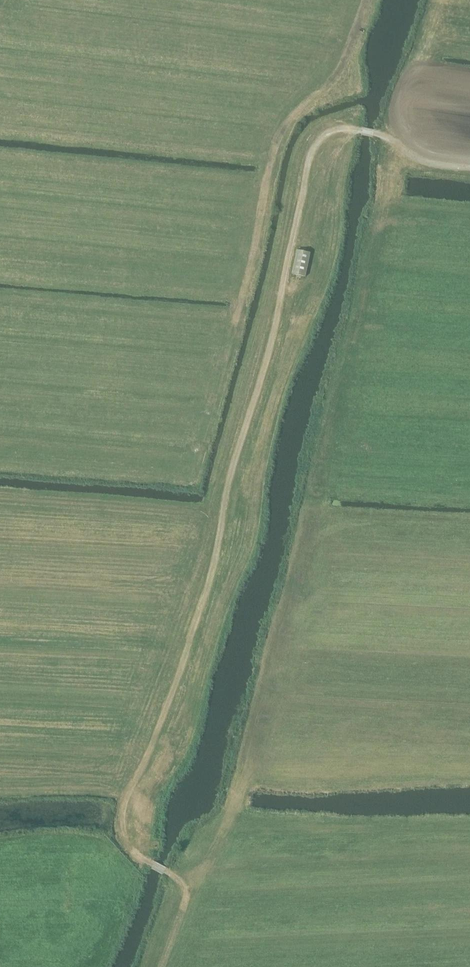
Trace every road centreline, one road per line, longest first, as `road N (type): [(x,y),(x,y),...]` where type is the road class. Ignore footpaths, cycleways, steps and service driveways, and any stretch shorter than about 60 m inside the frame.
road 1 (track): [(469,167),(434,163),(385,136),(345,129),(316,143),(309,157),(210,578),(121,818),(135,855),(181,883),(183,911),(162,966)]
road 2 (track): [(387,233),(257,740),(225,825),(181,883)]

